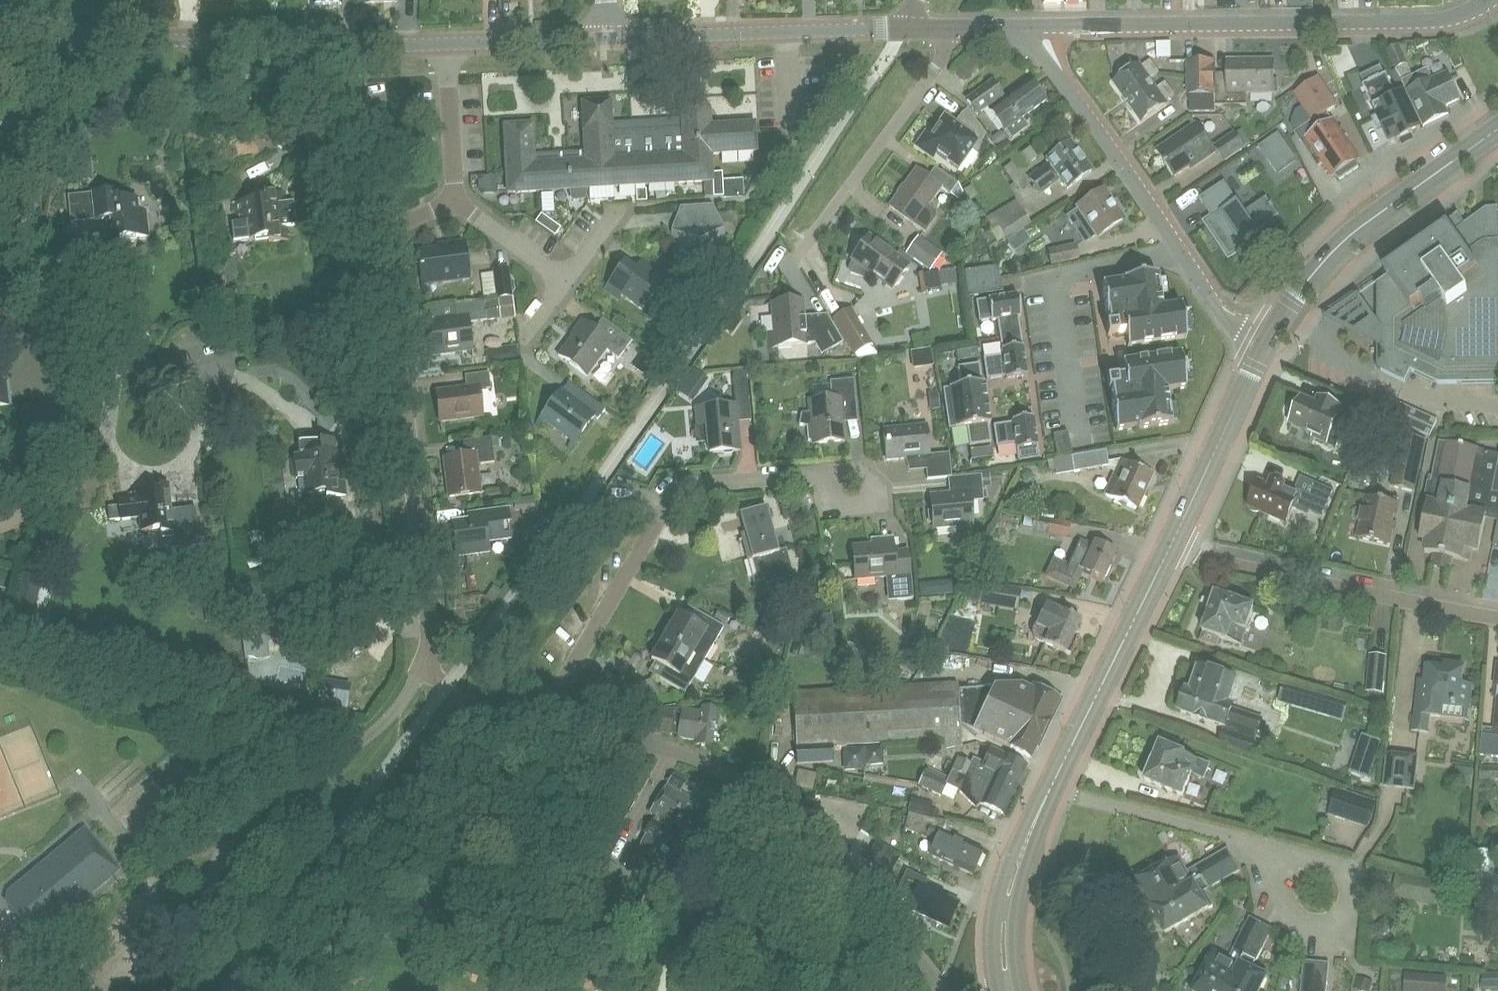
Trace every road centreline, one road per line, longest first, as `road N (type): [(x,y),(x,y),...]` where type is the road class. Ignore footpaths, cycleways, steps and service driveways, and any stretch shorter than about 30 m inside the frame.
road 1 (residential): [(943,990),(846,868),(772,796),(691,753),(538,723)]
road 2 (residential): [(430,654),(386,244),(399,223),(453,192)]
road 3 (tertiary): [(1486,0),(1431,20),(1016,28)]
road 4 (tertiary): [(446,43),(353,47),(0,28)]
road 5 (residential): [(538,723),(675,486),(821,474)]
road 6 (residential): [(144,936),(190,905),(242,816),(385,723),(430,654)]
road 7 (tertiary): [(1016,28),(1217,306),(1264,344)]
road 8 (residential): [(252,990),(470,703)]
road 9 (residential): [(1497,618),(1210,562),(1172,542)]
road 10 (secondary): [(1264,344),(1341,243),(1497,128)]
road 11 (tertiary): [(903,28),(608,38)]
road 12 (residential): [(797,256),(963,29)]
road 13 (secondary): [(1050,788),(1172,542)]
road 14 (residential): [(1253,842),(1269,913),(1350,935),(1356,869)]
road 15 (secondary): [(1172,542),(1264,344)]
road 16 (residential): [(206,376),(0,323)]
road 17 (secondary): [(1008,990),(1007,897),(1050,788)]
road 18 (residential): [(1253,842),(1050,788)]
road 19 (tertiary): [(608,38),(446,43)]
road 20 (residential): [(453,192),(446,43)]
road 21 (residential): [(564,274),(453,192)]

